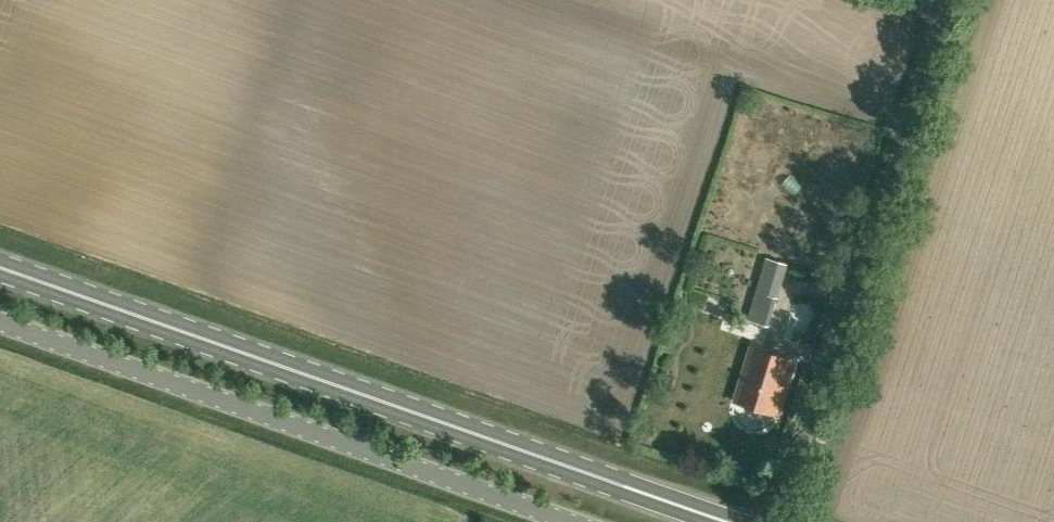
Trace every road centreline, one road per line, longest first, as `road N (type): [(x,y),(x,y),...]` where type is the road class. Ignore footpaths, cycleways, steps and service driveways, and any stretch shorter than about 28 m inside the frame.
road 1 (primary): [(724,521),(0,269)]
road 2 (unclassified): [(580,521),(0,320)]
road 3 (unclassified): [(775,521),(951,0)]

